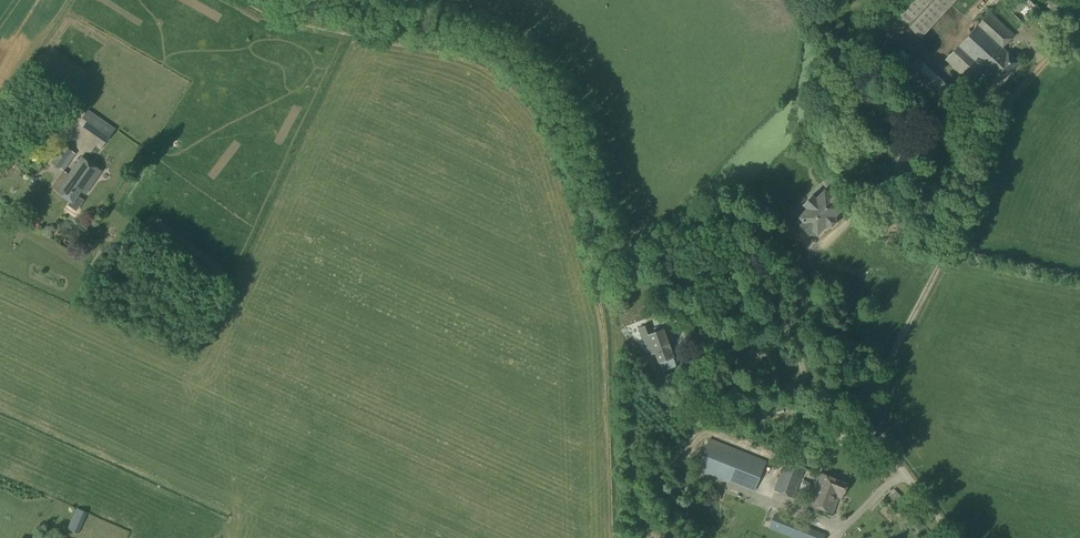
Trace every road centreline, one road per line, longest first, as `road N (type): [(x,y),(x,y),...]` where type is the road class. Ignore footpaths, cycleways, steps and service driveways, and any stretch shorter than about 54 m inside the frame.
road 1 (unclassified): [(1079,17),(991,118),(945,253),(875,396),(886,438),(958,537)]

